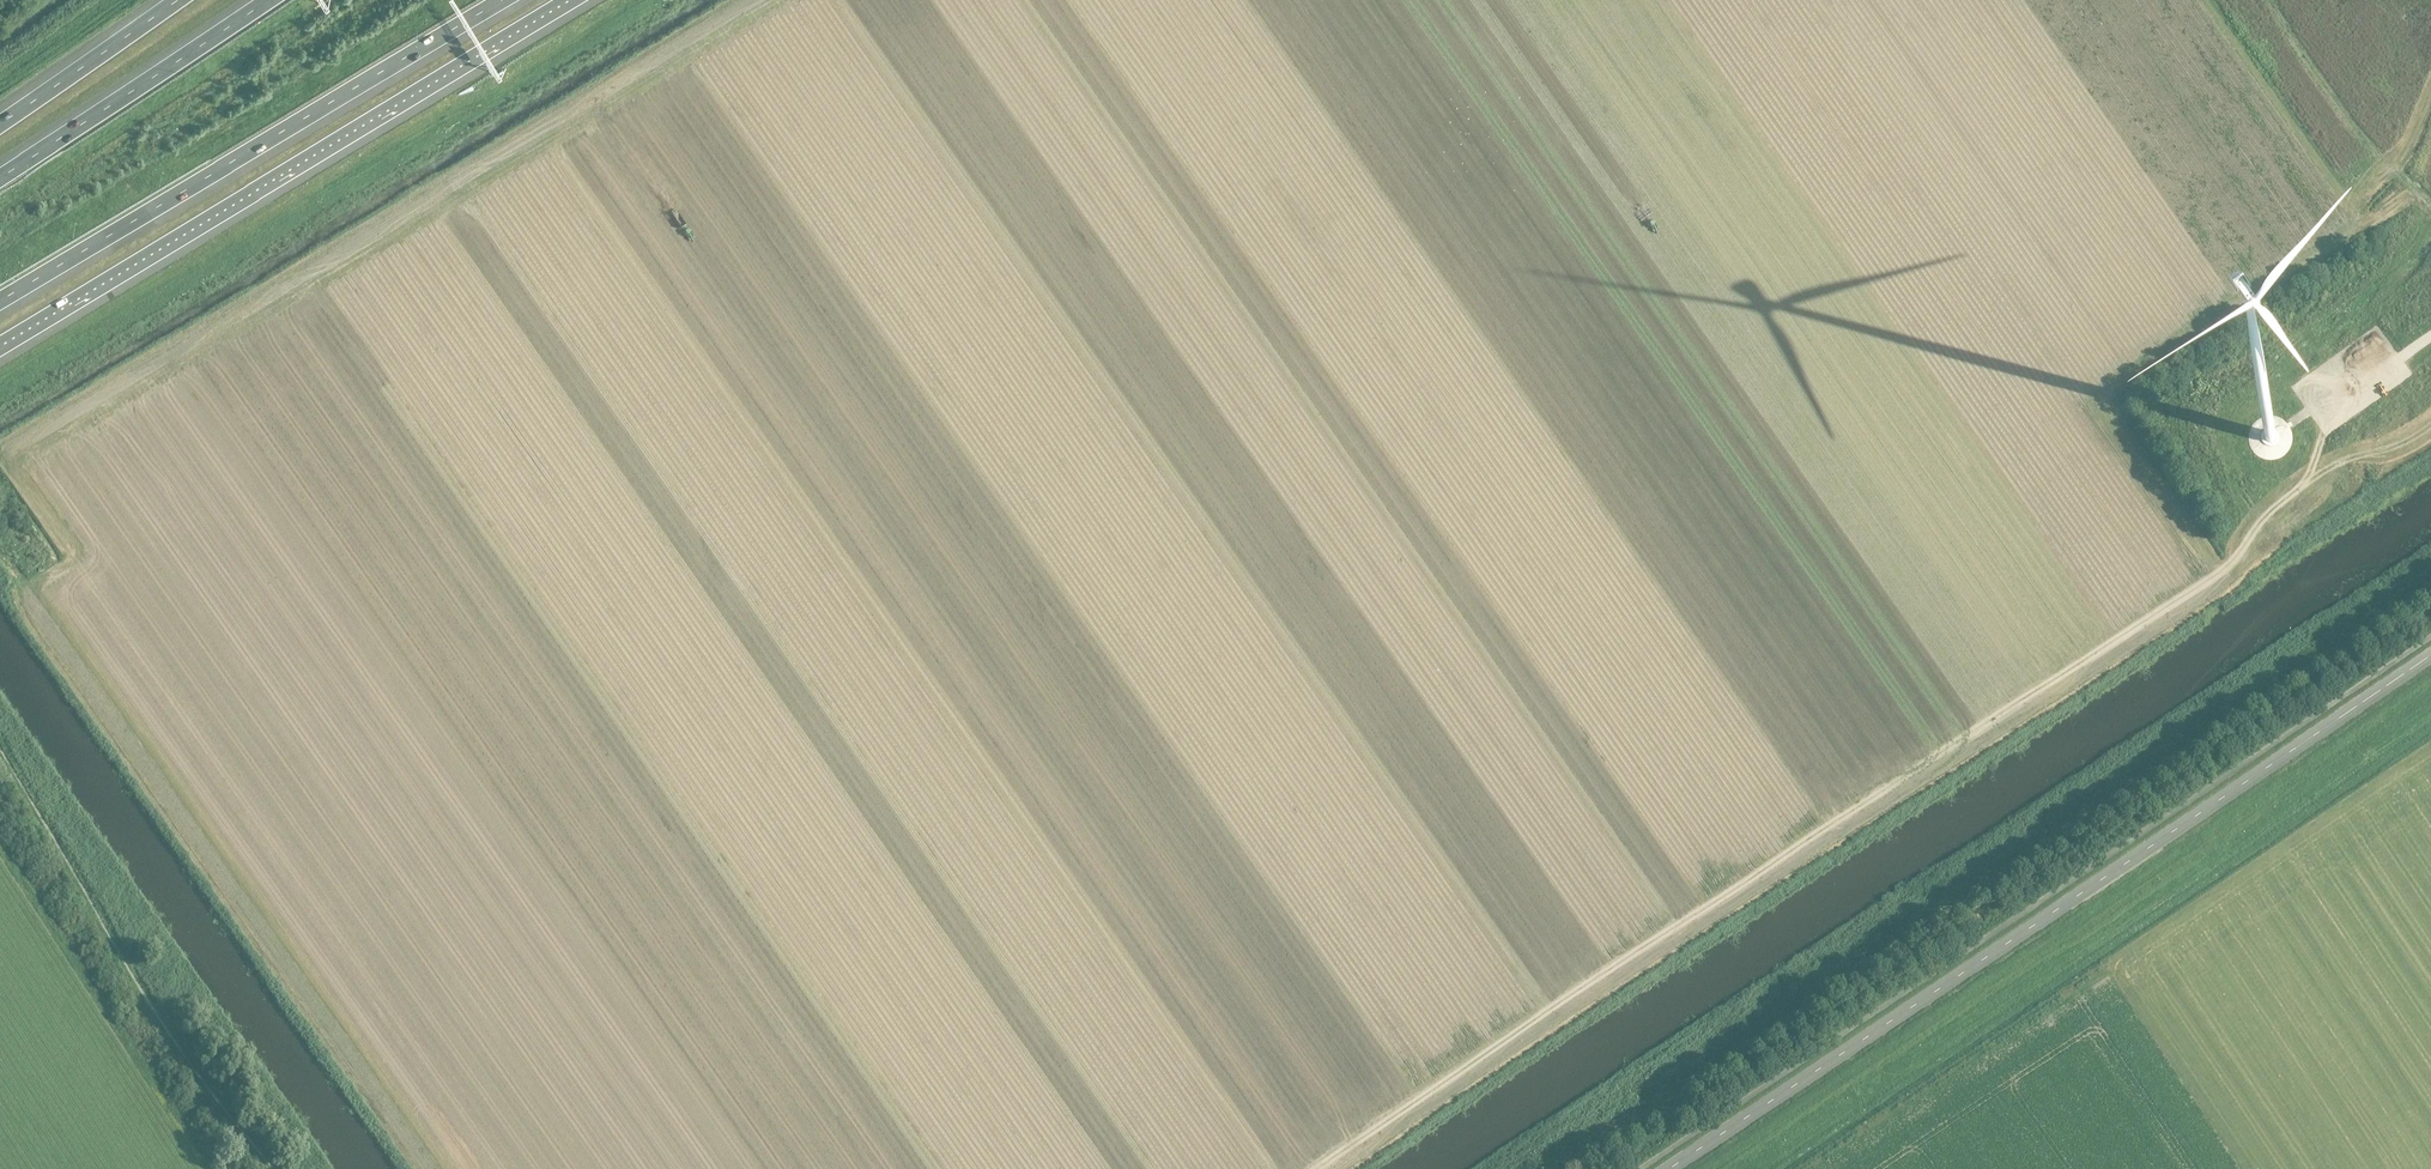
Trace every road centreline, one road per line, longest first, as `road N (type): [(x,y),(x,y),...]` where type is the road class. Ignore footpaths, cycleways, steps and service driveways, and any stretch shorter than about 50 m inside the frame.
road 1 (unclassified): [(1668,1168),(2430,653)]
road 2 (motorway): [(0,346),(572,0)]
road 3 (motorway): [(0,301),(503,0)]
road 4 (motorway): [(269,0),(0,177)]
road 5 (motorway): [(178,0),(0,125)]

